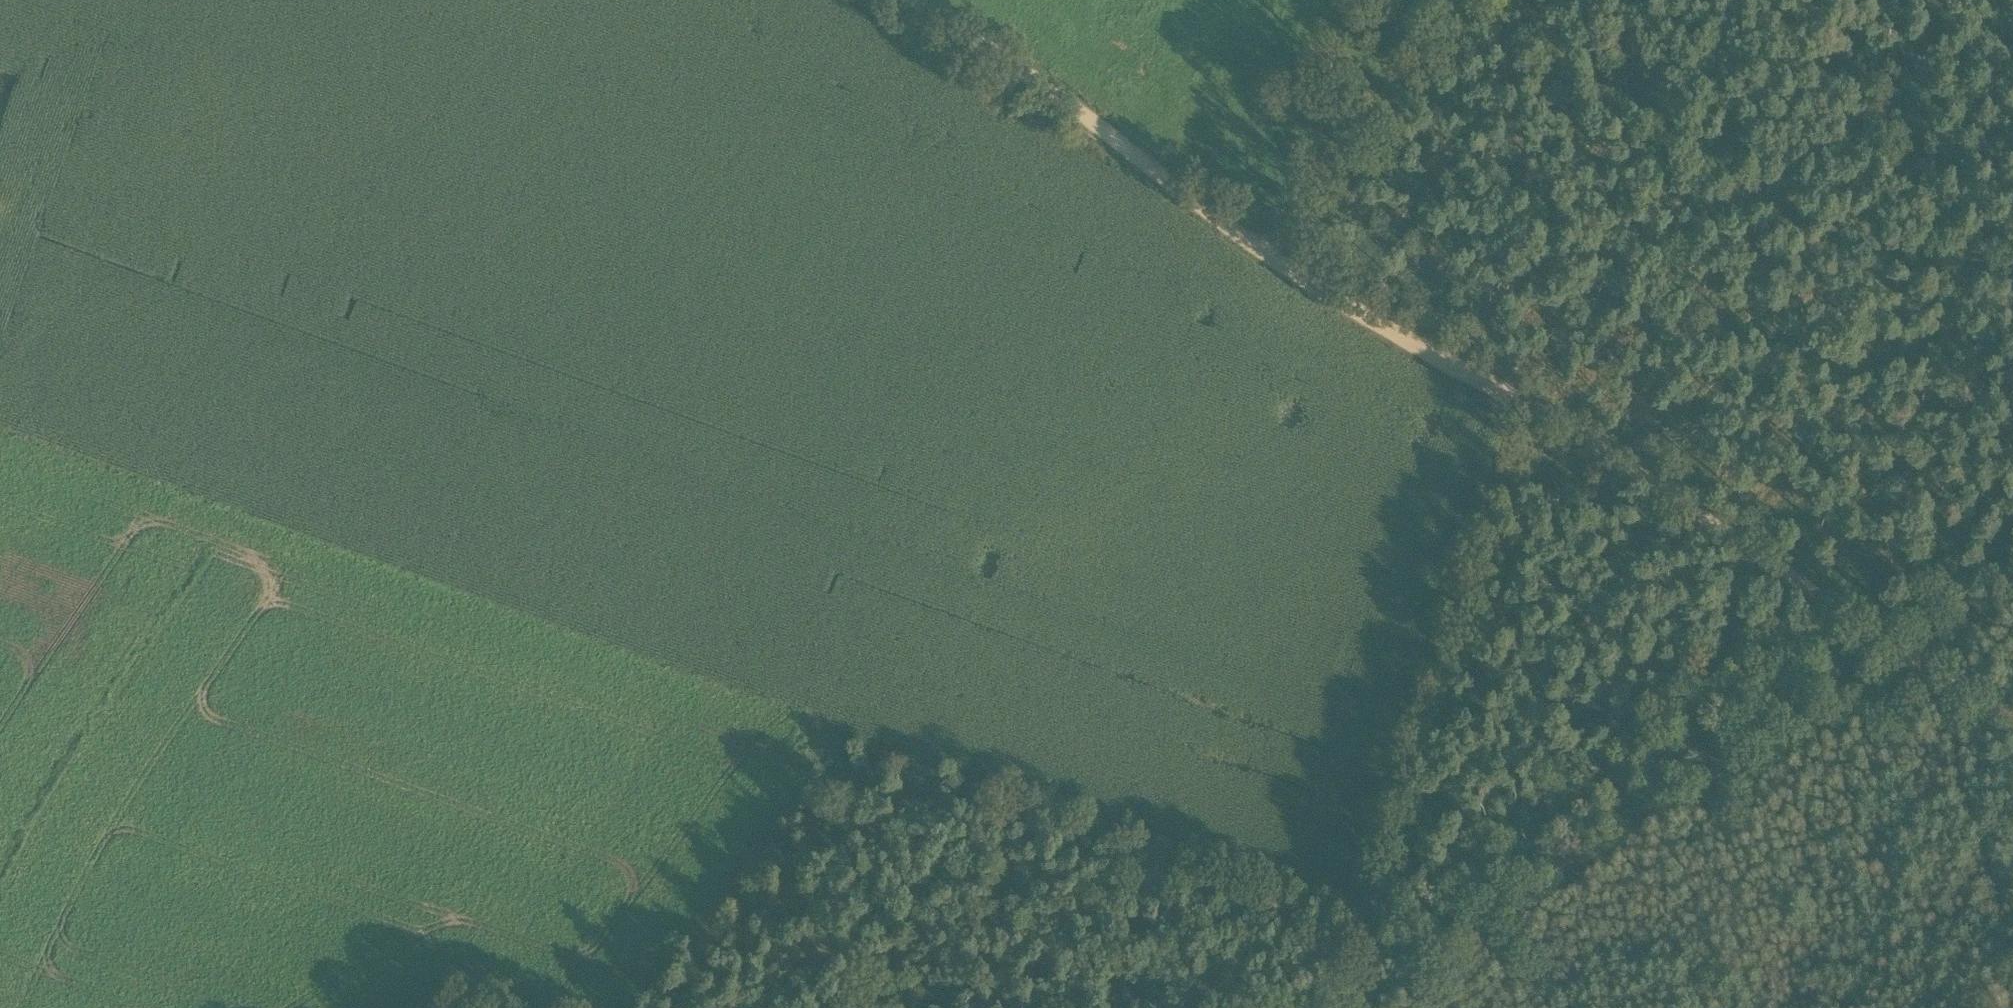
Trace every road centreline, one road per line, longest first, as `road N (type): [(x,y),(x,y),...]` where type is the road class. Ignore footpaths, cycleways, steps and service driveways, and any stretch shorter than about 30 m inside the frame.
road 1 (track): [(1924,660),(1283,252),(913,0)]
road 2 (track): [(1924,660),(1348,1007)]

